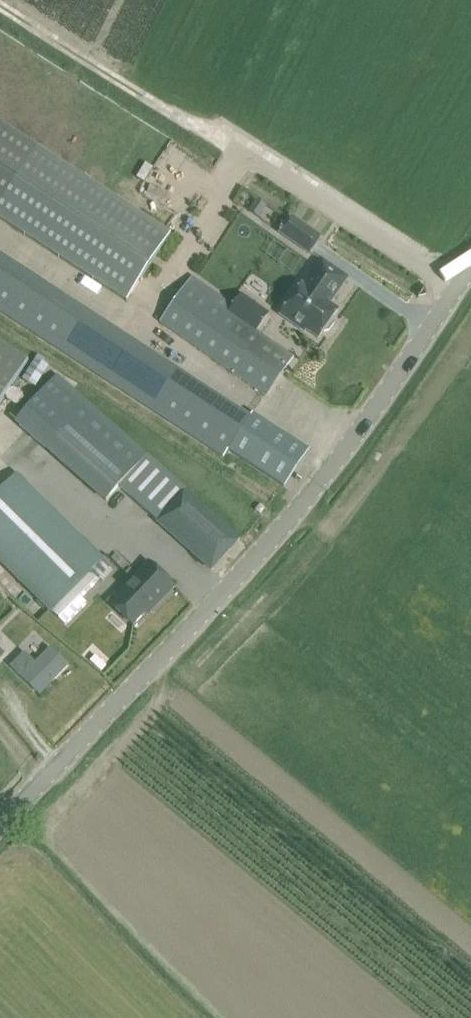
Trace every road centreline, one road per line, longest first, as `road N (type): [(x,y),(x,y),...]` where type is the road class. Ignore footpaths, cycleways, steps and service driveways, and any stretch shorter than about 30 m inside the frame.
road 1 (unclassified): [(0,827),(277,542),(470,281)]

